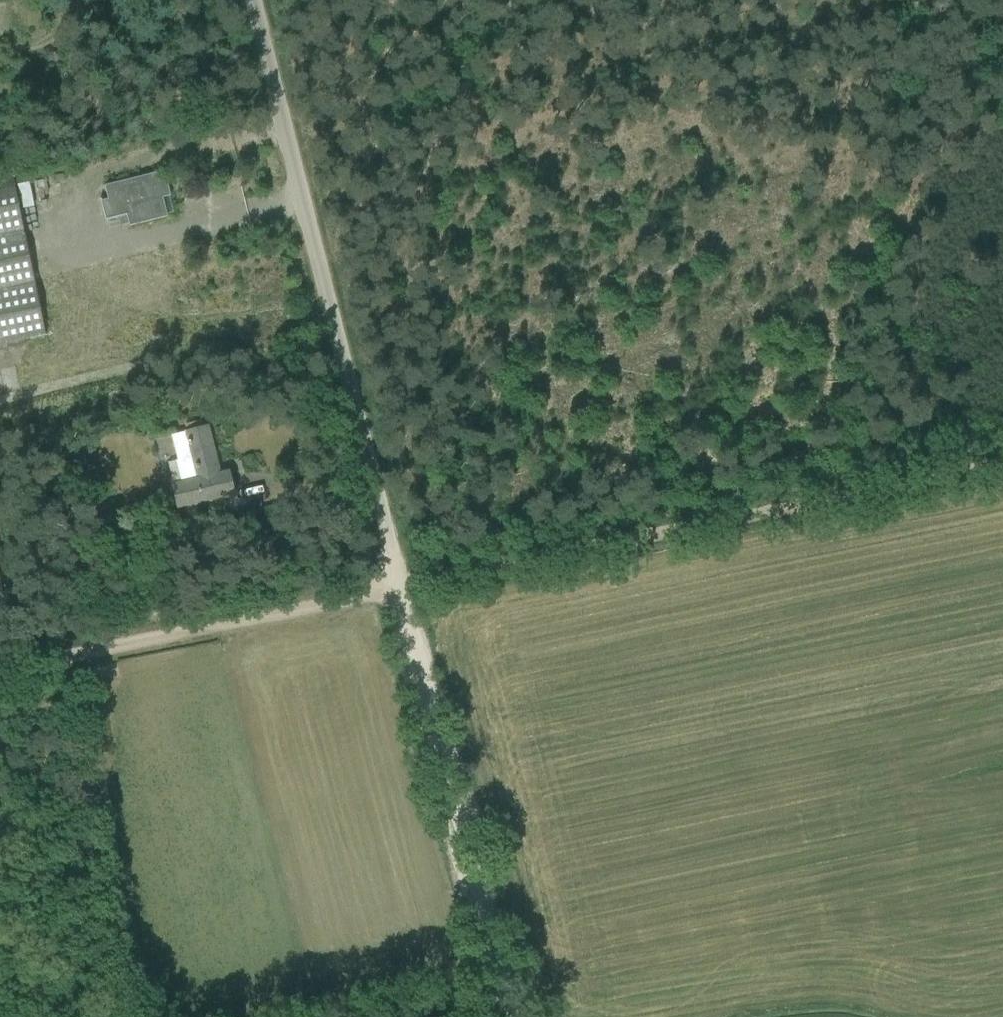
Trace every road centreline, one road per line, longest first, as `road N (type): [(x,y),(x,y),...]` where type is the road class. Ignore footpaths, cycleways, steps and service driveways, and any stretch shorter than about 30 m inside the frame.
road 1 (track): [(1002,461),(0,671)]
road 2 (unclassified): [(398,593),(243,0)]
road 3 (track): [(515,1016),(398,593)]

